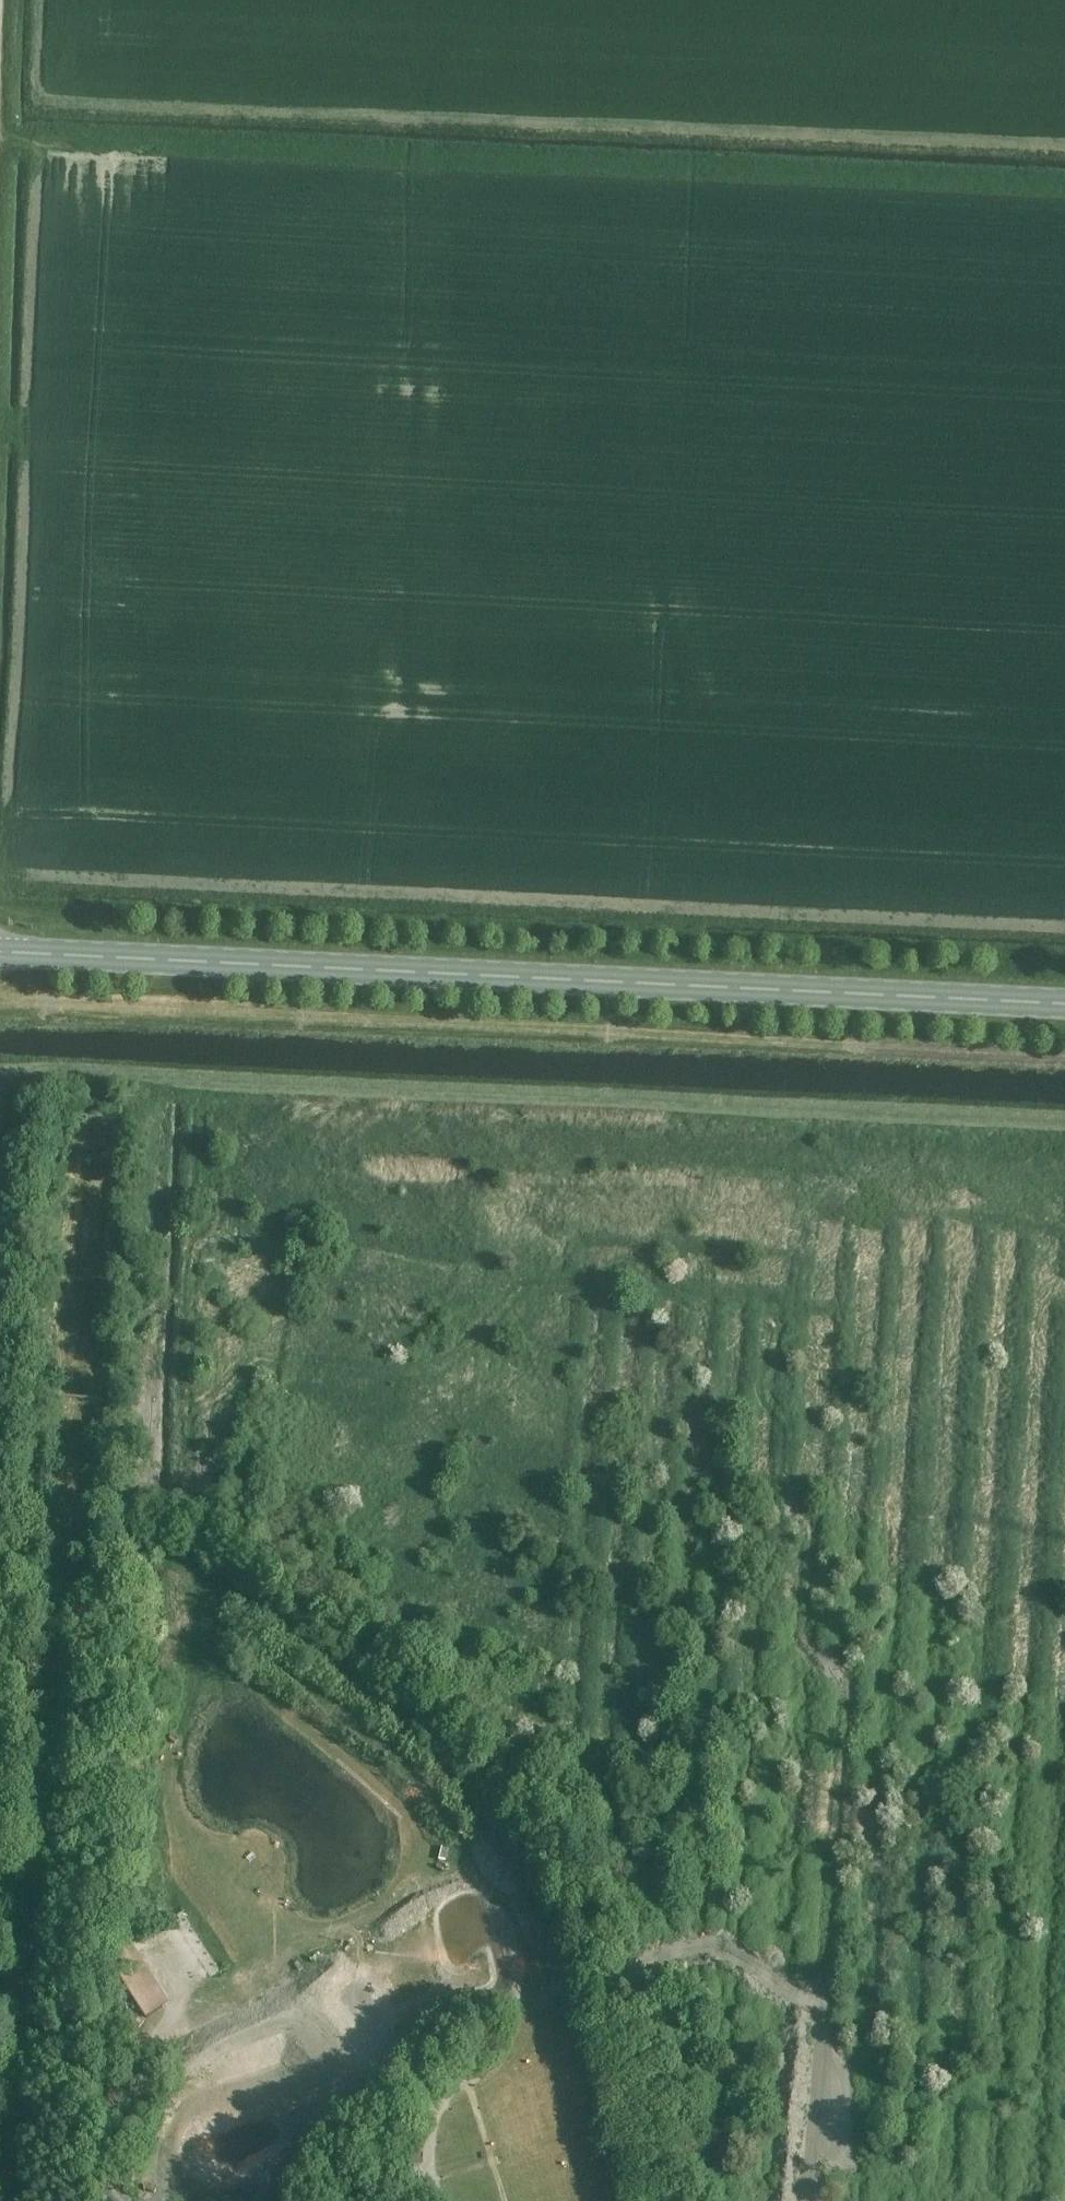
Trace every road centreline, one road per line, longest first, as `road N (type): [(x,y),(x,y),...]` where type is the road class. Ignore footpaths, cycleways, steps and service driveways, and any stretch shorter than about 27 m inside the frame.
road 1 (primary): [(1064,1004),(0,952)]

